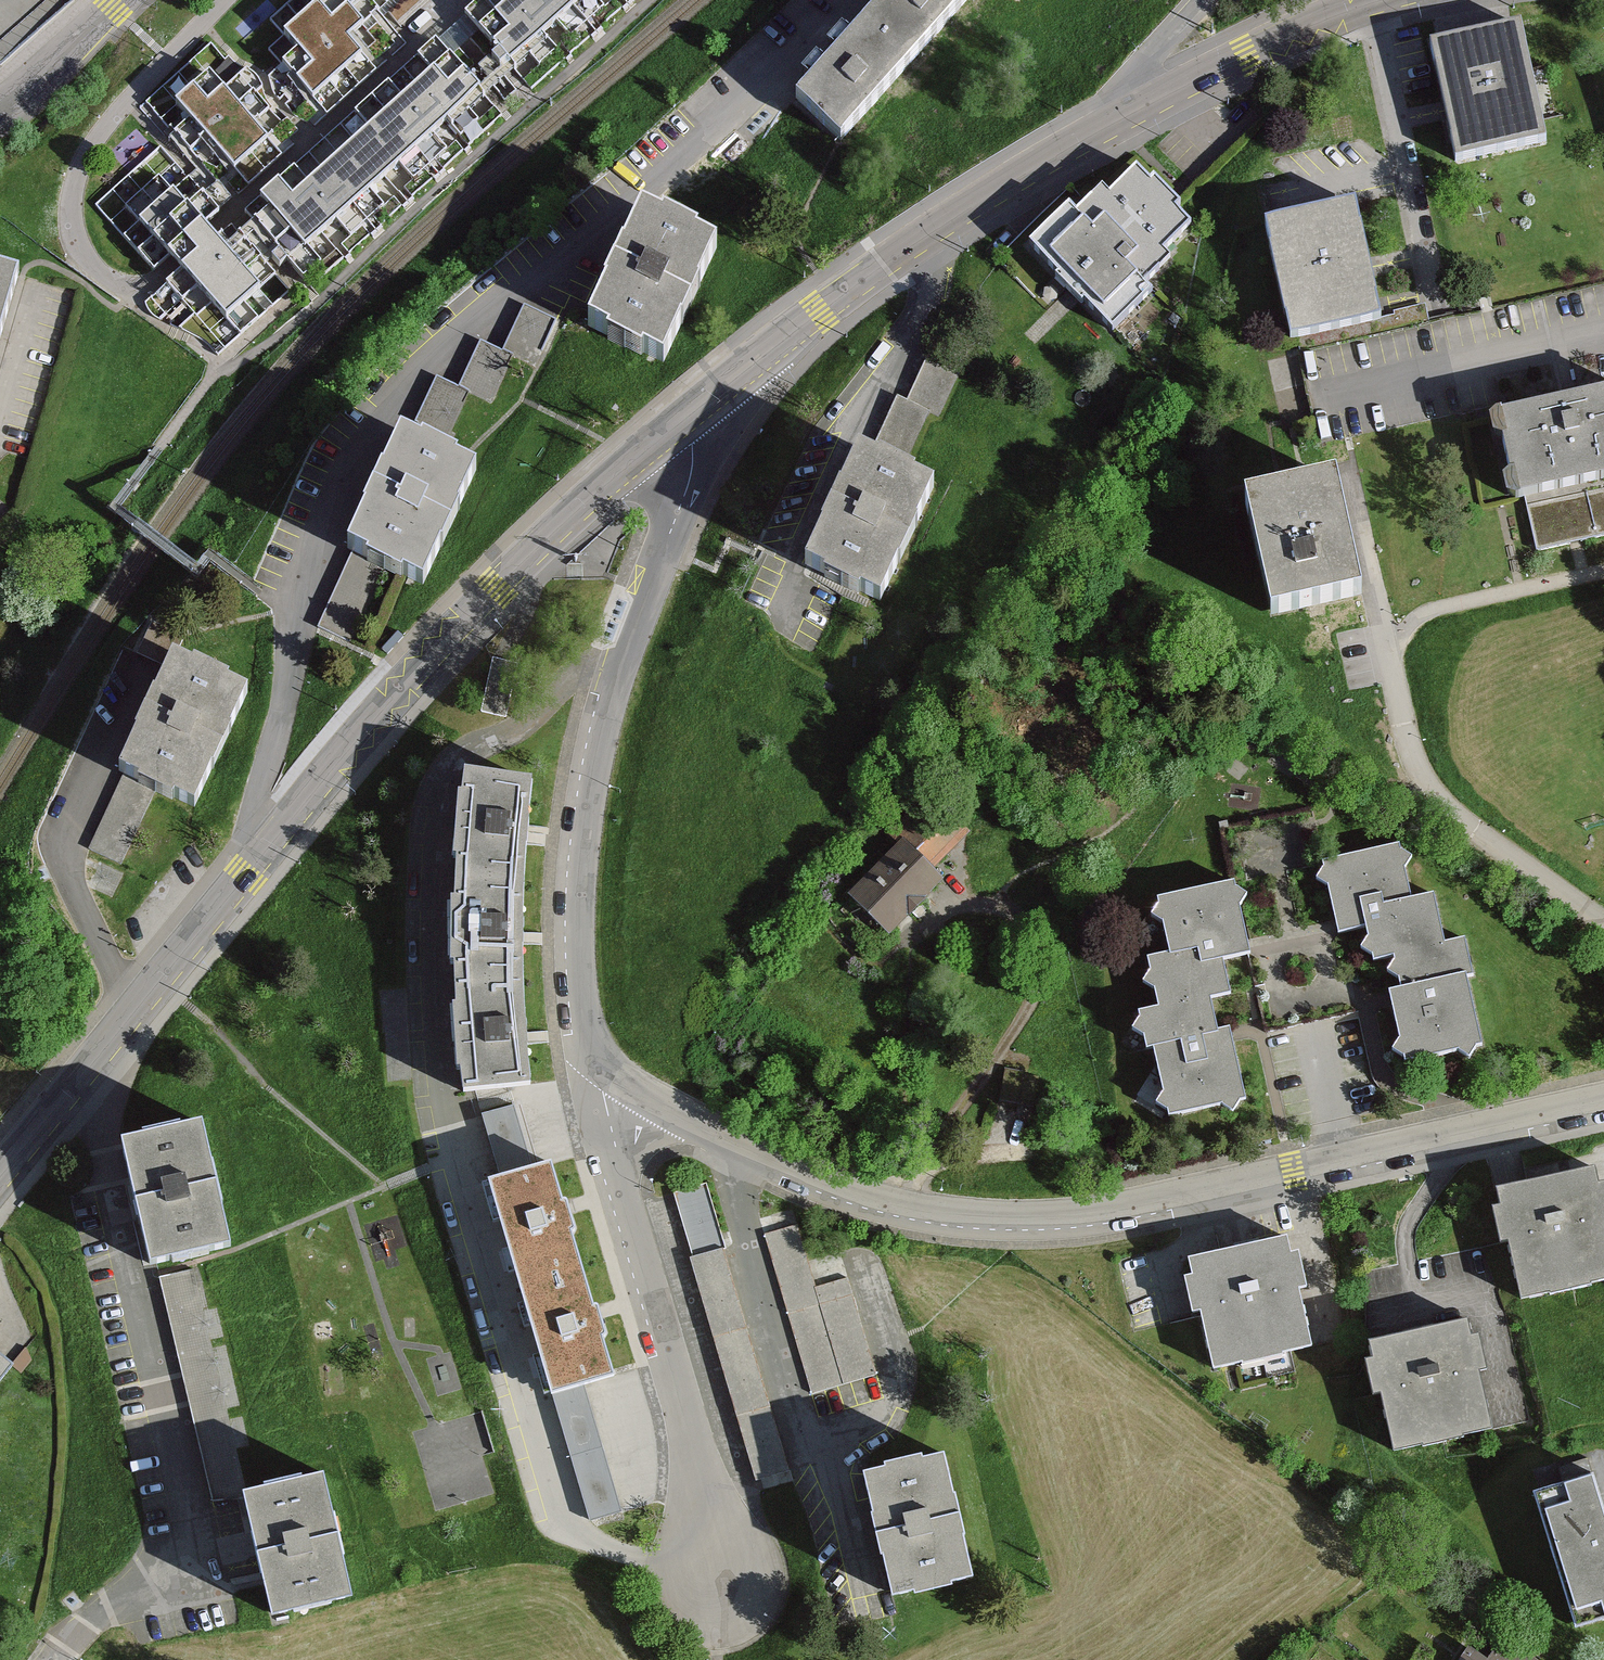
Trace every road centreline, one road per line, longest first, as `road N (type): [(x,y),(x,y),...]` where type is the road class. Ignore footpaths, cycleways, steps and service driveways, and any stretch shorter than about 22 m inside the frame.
road 1 (residential): [(1603,1102),(1124,1212),(1022,1223),(926,1215),(771,1165),(583,1053)]
road 2 (residential): [(0,1182),(246,875),(499,588),(715,398)]
road 3 (residential): [(715,398),(825,311),(1113,123),(1244,54),(1383,0)]
road 4 (residential): [(715,398),(623,648),(586,787),(574,920),(583,1053)]
road 5 (residential): [(0,107),(115,0)]

